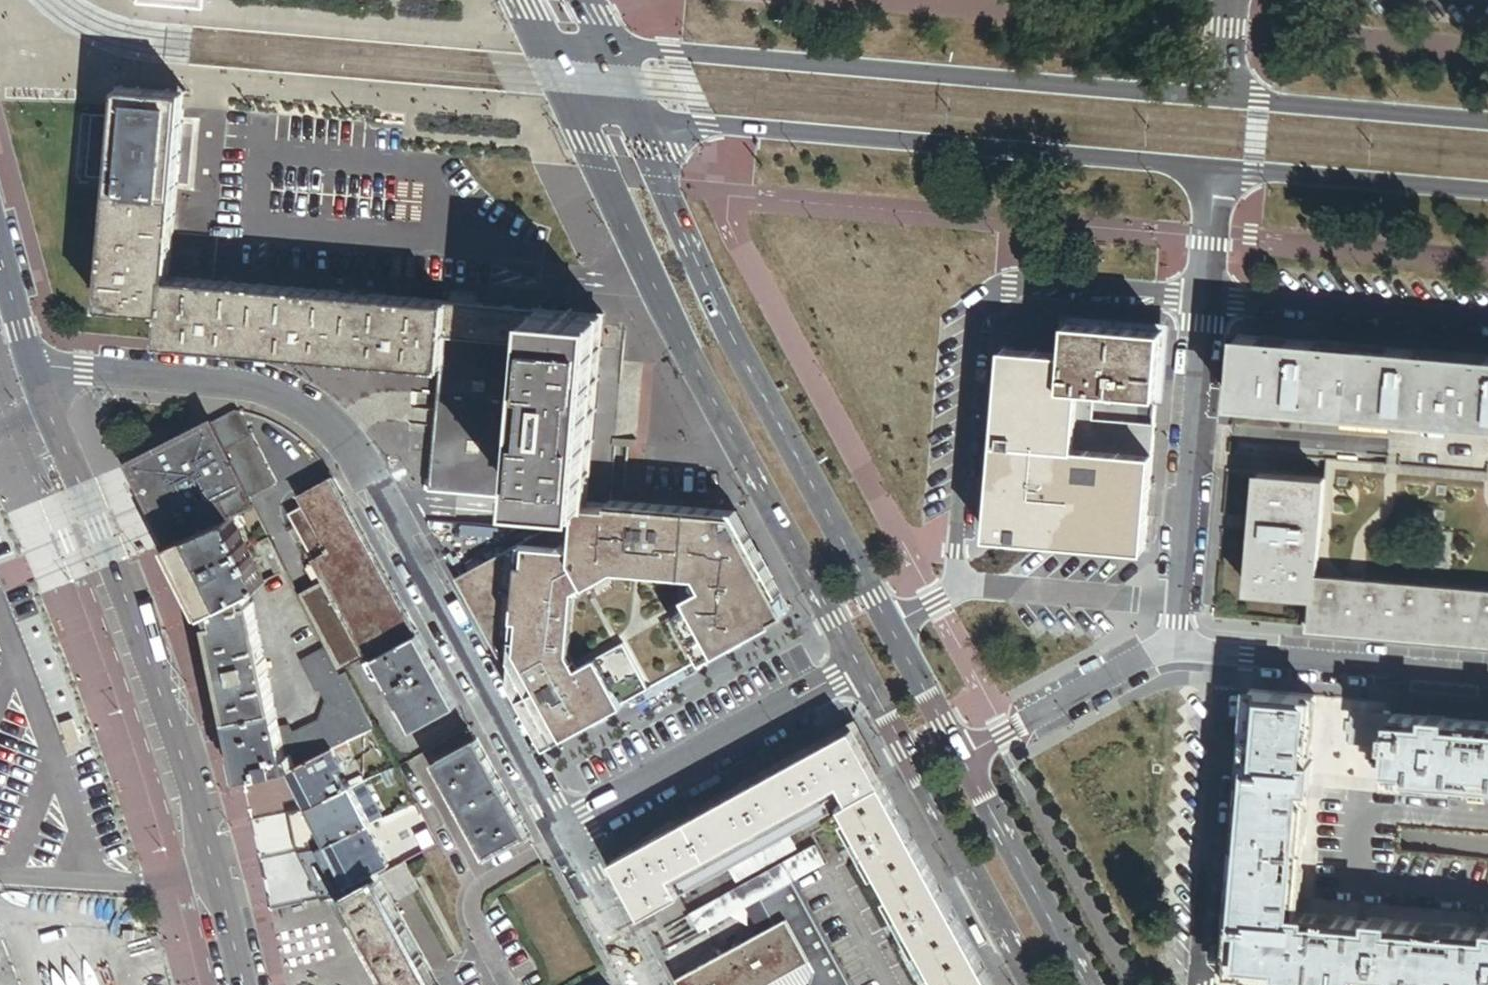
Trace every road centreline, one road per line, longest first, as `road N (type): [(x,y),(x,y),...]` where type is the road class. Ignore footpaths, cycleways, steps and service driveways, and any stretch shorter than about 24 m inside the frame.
road 1 (residential): [(33,367),(261,385),(332,423),(389,503),(568,837)]
road 2 (primary): [(965,762),(748,364),(635,119)]
road 3 (residential): [(33,367),(175,739),(243,984)]
road 4 (primary): [(577,115),(638,249),(864,673)]
road 5 (tertiary): [(1223,100),(605,48)]
road 6 (tertiary): [(635,119),(1216,170)]
road 7 (residential): [(1176,651),(1216,170)]
road 8 (primary): [(864,673),(1036,984)]
road 9 (residential): [(568,837),(864,673)]
road 10 (residential): [(1487,677),(1176,651)]
road 11 (tertiary): [(1216,170),(1487,191)]
road 12 (tertiary): [(1487,122),(1223,100)]
road 13 (primary): [(1087,984),(965,762)]
road 14 (residential): [(1176,651),(1154,654),(965,762)]
road 15 (residential): [(568,837),(650,984)]
road 16 (residential): [(0,250),(33,367)]

